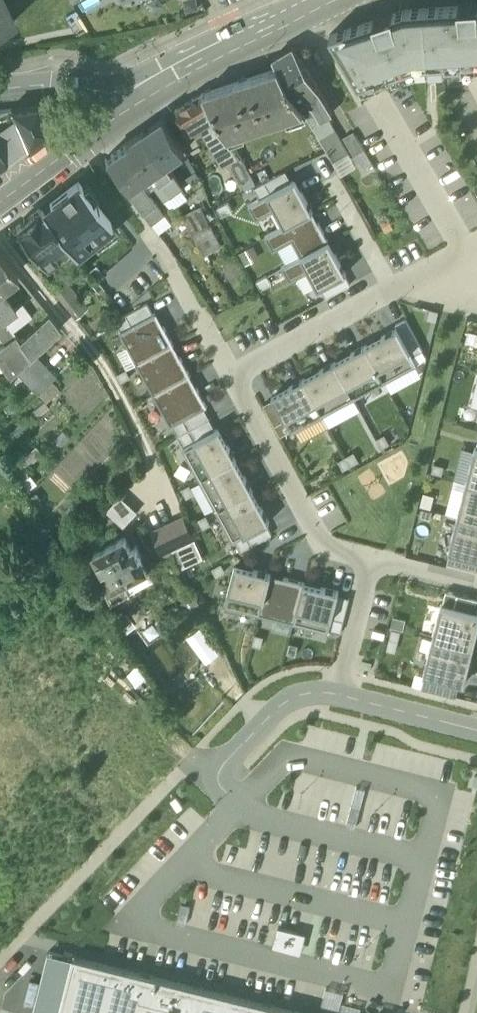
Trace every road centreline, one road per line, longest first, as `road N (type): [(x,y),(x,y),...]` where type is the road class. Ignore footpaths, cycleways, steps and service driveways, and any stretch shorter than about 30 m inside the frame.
road 1 (residential): [(235,376),(401,286),(476,307)]
road 2 (residential): [(235,376),(328,545),(379,561)]
road 3 (secondary): [(0,205),(194,60)]
road 4 (secondary): [(0,91),(59,84),(123,92),(194,60)]
road 5 (residential): [(138,218),(235,376)]
road 6 (residential): [(347,696),(309,694),(285,702),(219,780)]
road 7 (residential): [(379,561),(347,696)]
road 8 (residential): [(476,729),(347,696)]

